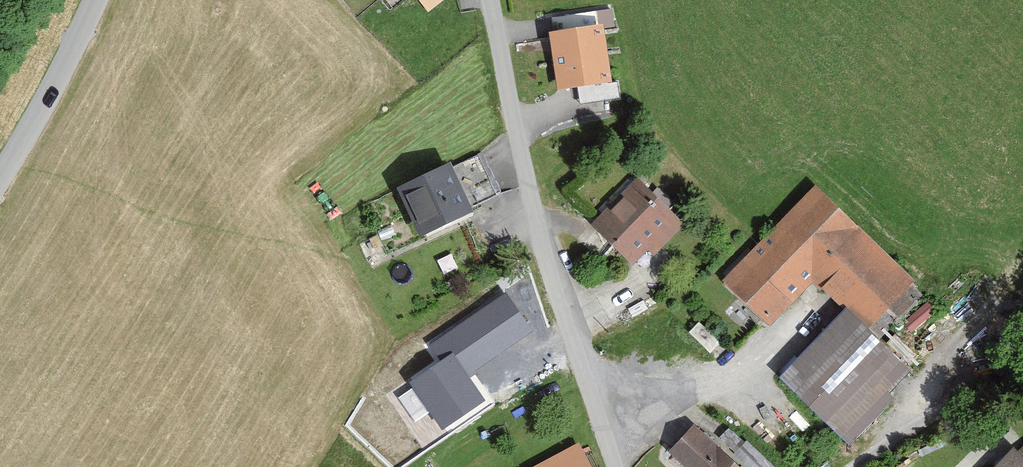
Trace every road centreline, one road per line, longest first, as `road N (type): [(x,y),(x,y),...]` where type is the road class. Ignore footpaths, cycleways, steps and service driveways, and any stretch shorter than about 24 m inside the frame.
road 1 (residential): [(490,0),(529,189),(613,466)]
road 2 (unclassified): [(0,175),(96,0)]

